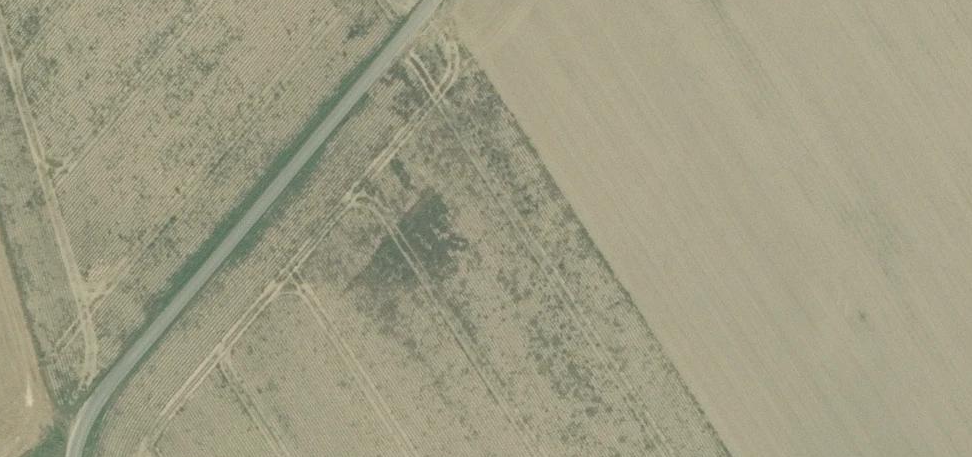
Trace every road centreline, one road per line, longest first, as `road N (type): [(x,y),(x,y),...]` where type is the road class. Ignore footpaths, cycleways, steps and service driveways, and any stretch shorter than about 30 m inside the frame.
road 1 (unclassified): [(435,0),(72,438),(73,456)]

